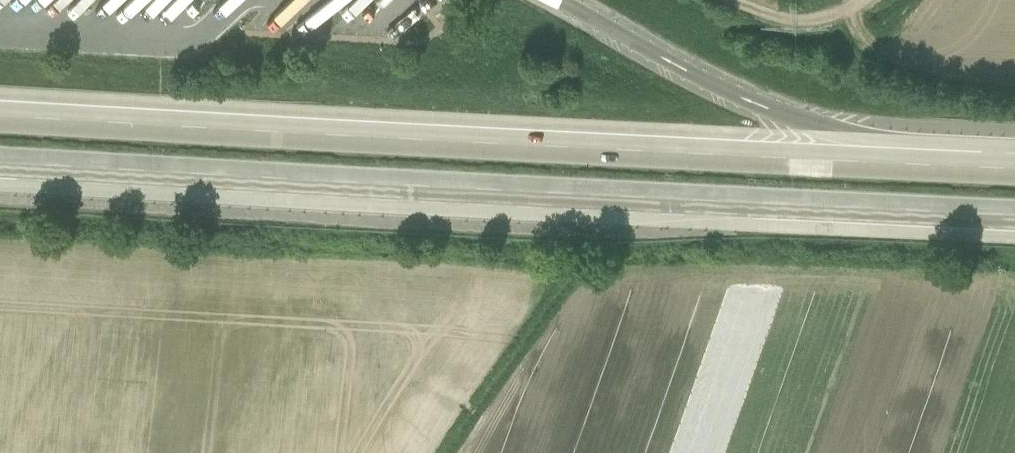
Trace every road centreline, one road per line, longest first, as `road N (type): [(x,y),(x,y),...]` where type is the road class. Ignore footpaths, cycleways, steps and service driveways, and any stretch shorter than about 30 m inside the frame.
road 1 (motorway): [(0,161),(1014,215)]
road 2 (motorway): [(1014,168),(0,115)]
road 3 (track): [(726,0),(800,24),(858,0)]

